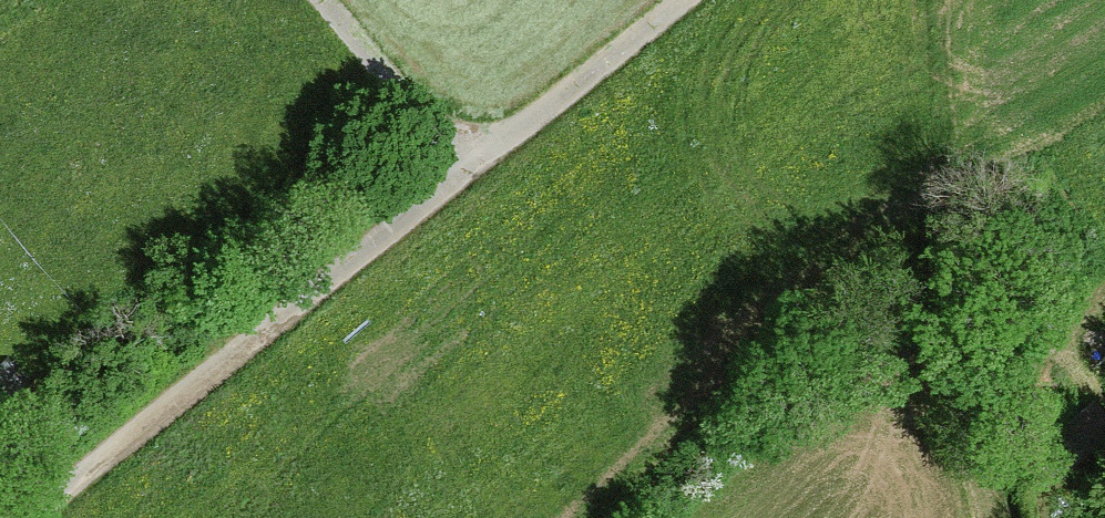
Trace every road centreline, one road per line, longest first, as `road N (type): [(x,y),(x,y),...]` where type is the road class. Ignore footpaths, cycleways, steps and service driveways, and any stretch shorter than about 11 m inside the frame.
road 1 (unclassified): [(41,517),(470,168)]
road 2 (track): [(998,517),(918,189)]
road 3 (unclassified): [(696,0),(470,168)]
road 4 (unclassified): [(322,0),(470,168)]

